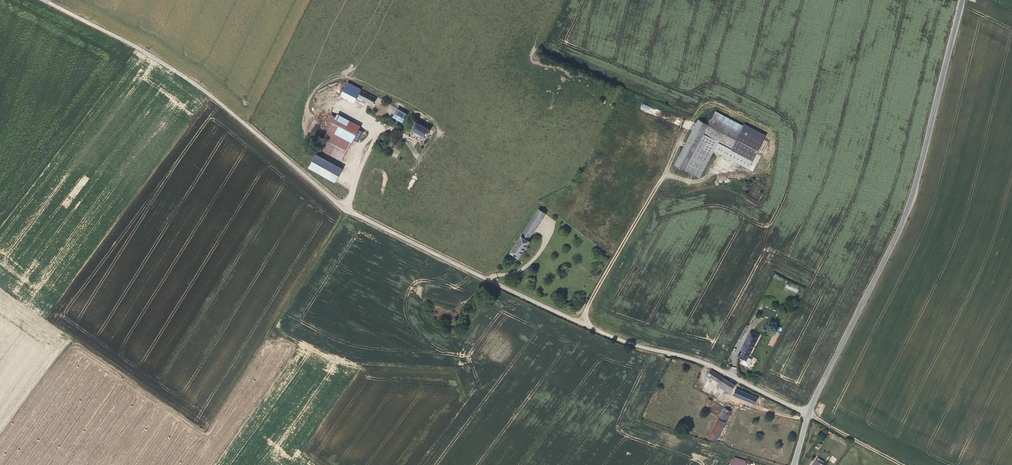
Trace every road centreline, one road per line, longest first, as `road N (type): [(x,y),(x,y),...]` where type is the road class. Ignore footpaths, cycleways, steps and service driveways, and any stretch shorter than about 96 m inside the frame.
road 1 (unclassified): [(45,0),(167,65),(344,209),(574,320),(706,363),(807,414)]
road 2 (tertiary): [(960,0),(912,191),(807,414)]

